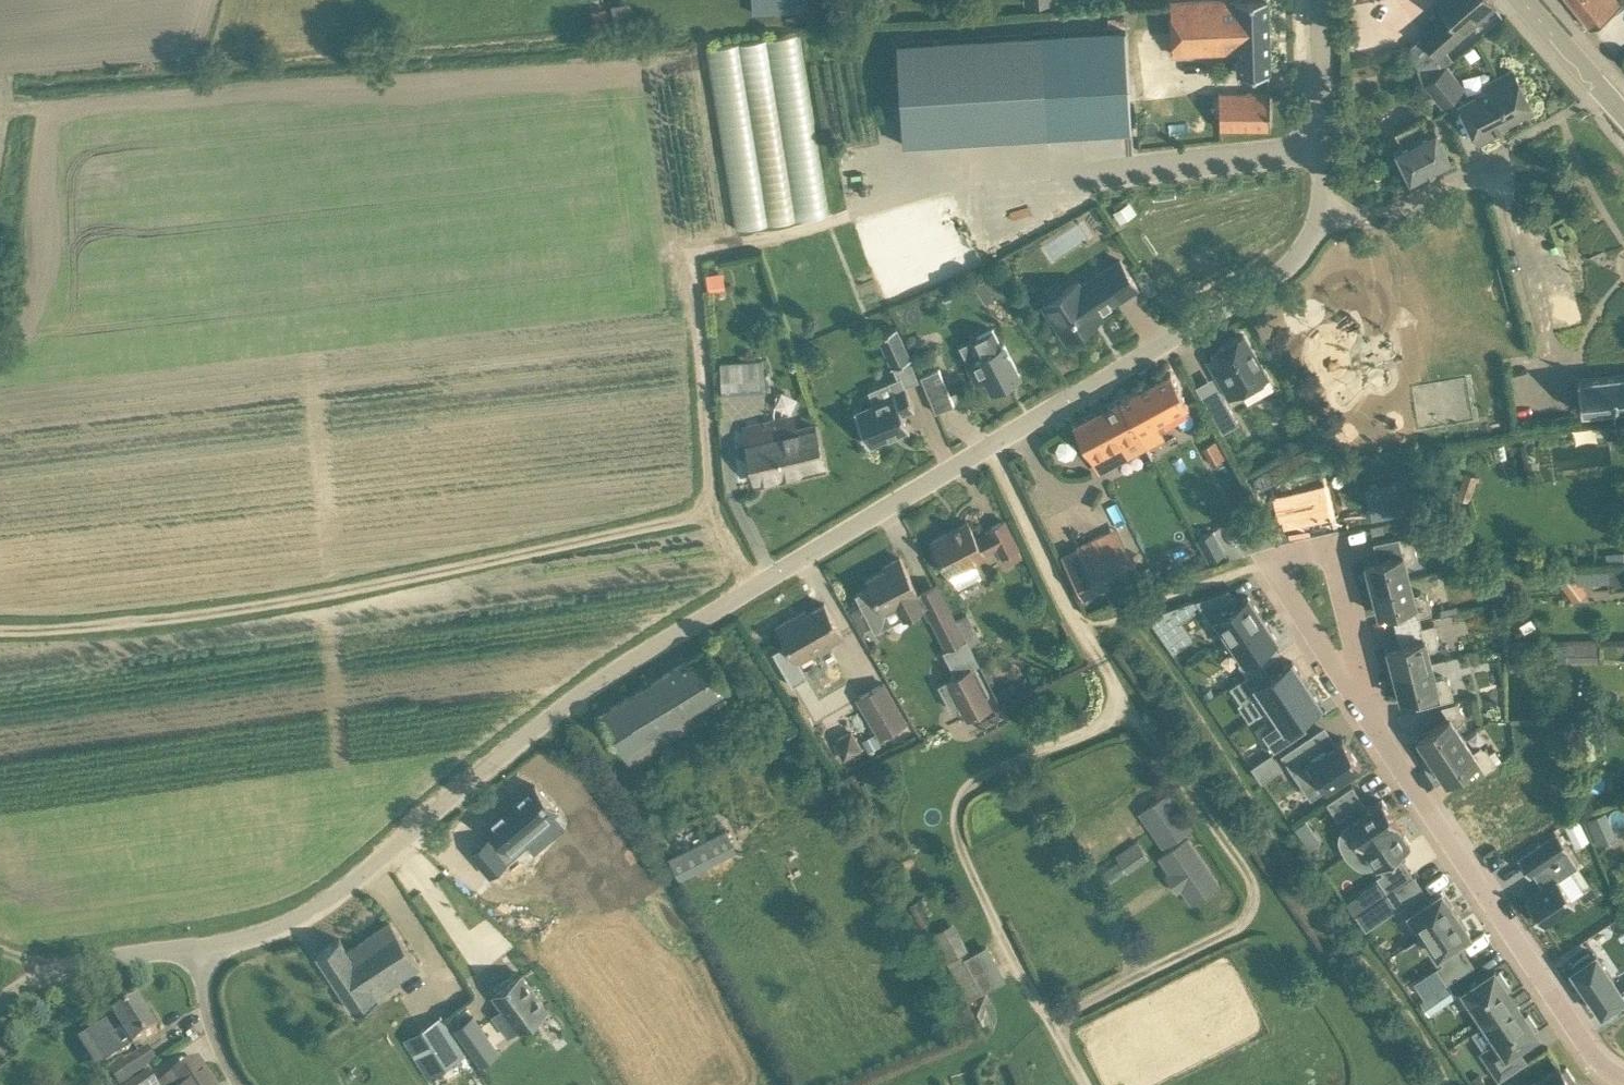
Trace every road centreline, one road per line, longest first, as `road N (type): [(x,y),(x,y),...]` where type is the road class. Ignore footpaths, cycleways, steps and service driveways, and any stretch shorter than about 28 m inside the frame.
road 1 (unclassified): [(199,951),(272,932),(341,889),(580,690),(1273,281),(1306,250),(1321,217)]
road 2 (track): [(1287,555),(1078,626),(991,447)]
road 3 (unclassified): [(1385,745),(1580,1042),(1623,1084)]
road 4 (unclassified): [(1385,745),(1285,592),(1279,573),(1287,555),(1311,549),(1331,563),(1372,699)]
road 5 (unclassified): [(1321,217),(1324,0)]
road 6 (unclassified): [(0,1011),(86,968),(199,951)]
road 7 (unclassified): [(1494,159),(1385,213),(1321,217)]
road 8 (secondary): [(1623,114),(1523,0)]
road 9 (unclassified): [(246,1084),(215,1046),(199,951)]

